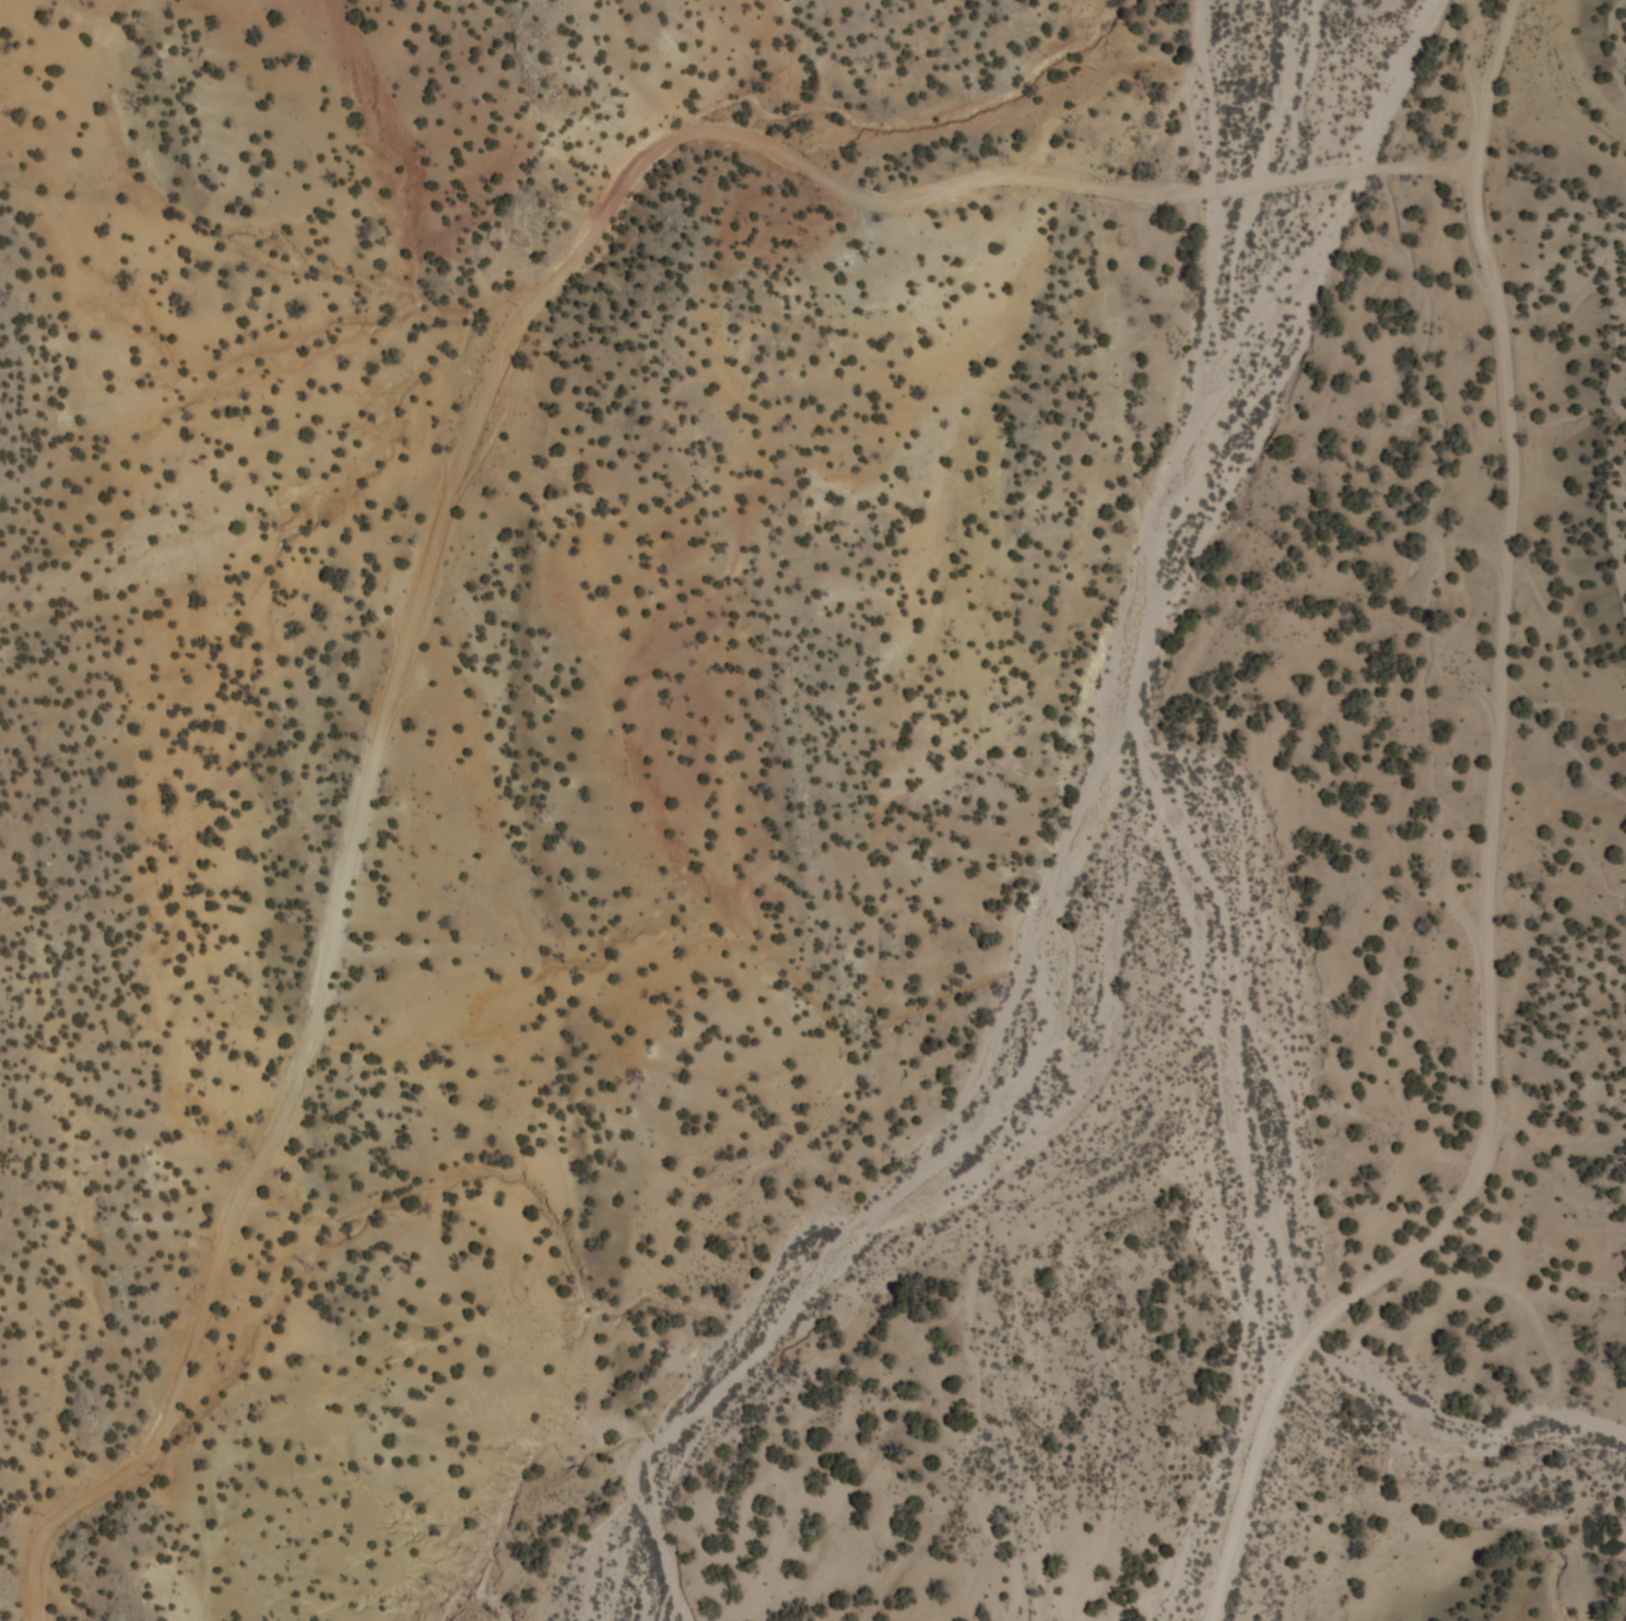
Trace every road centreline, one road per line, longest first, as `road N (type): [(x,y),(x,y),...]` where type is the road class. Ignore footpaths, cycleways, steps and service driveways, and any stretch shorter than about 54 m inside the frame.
road 1 (residential): [(1478,161),(1375,158),(1263,178),(1154,182),(986,168),(893,196),(861,191),(788,143),(728,121),(695,122),(661,143),(602,227),(533,300),(498,371),(423,593),(303,1068),(240,1199),(170,1416),(155,1443),(49,1529),(40,1569),(44,1620)]
road 2 (residential): [(1213,1620),(1262,1437),(1296,1359),(1356,1288),(1444,1230),(1496,1132),(1492,914),(1518,453),(1512,356),(1478,161),(1516,0)]

